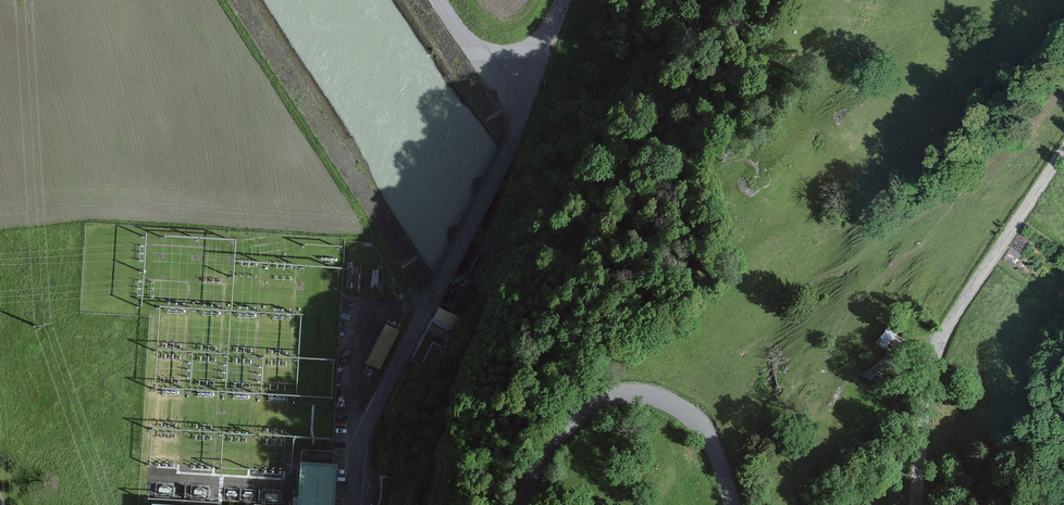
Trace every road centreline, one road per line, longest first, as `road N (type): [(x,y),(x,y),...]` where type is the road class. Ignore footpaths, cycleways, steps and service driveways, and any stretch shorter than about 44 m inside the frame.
road 1 (residential): [(354,504),(365,429),(518,118)]
road 2 (unclassified): [(1063,151),(941,338),(924,401),(914,504)]
road 3 (unclassified): [(522,504),(571,420),(601,399),(633,393),(676,405),(705,430),(733,504)]
road 4 (unclassified): [(518,118),(440,0)]
road 5 (residential): [(518,118),(563,0)]

